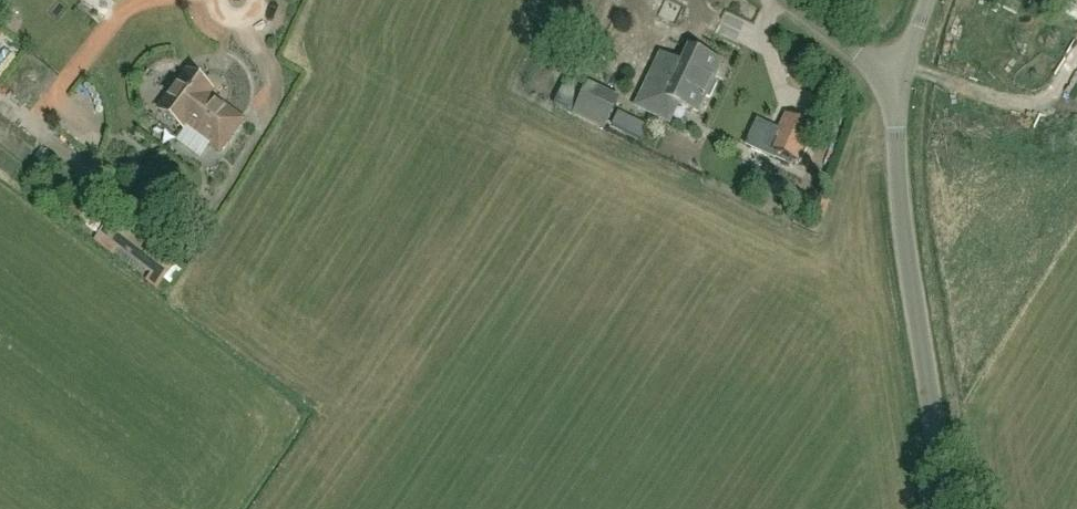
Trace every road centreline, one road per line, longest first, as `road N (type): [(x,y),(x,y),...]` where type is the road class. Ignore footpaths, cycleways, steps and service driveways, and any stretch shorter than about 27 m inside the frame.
road 1 (unclassified): [(945,508),(903,226),(897,85)]
road 2 (unclassified): [(897,85),(784,0)]

